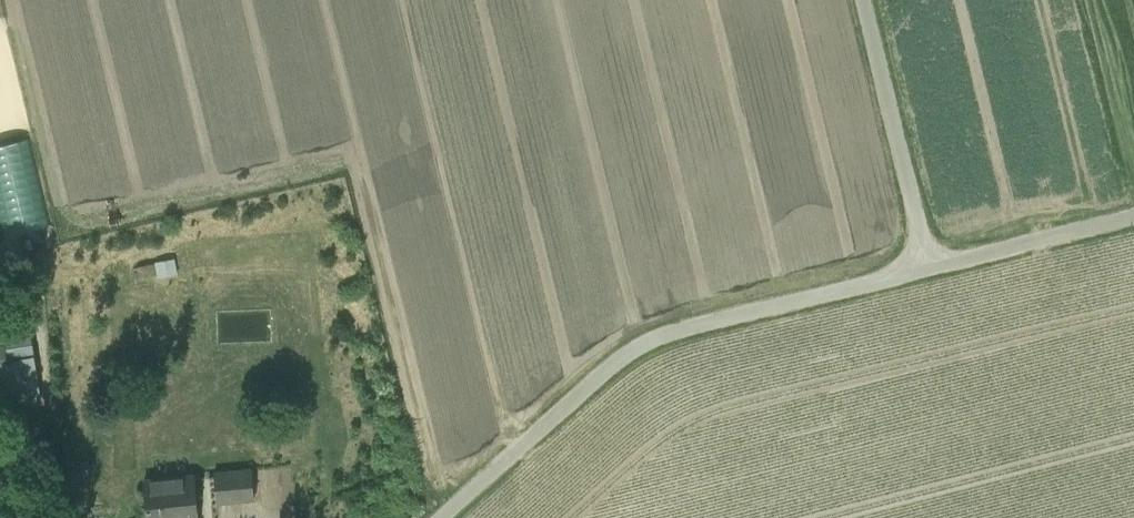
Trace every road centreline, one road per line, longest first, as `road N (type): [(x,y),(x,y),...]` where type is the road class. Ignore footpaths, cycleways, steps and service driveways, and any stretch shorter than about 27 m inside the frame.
road 1 (unclassified): [(441,517),(646,340),(1133,217)]
road 2 (track): [(864,0),(929,270)]

